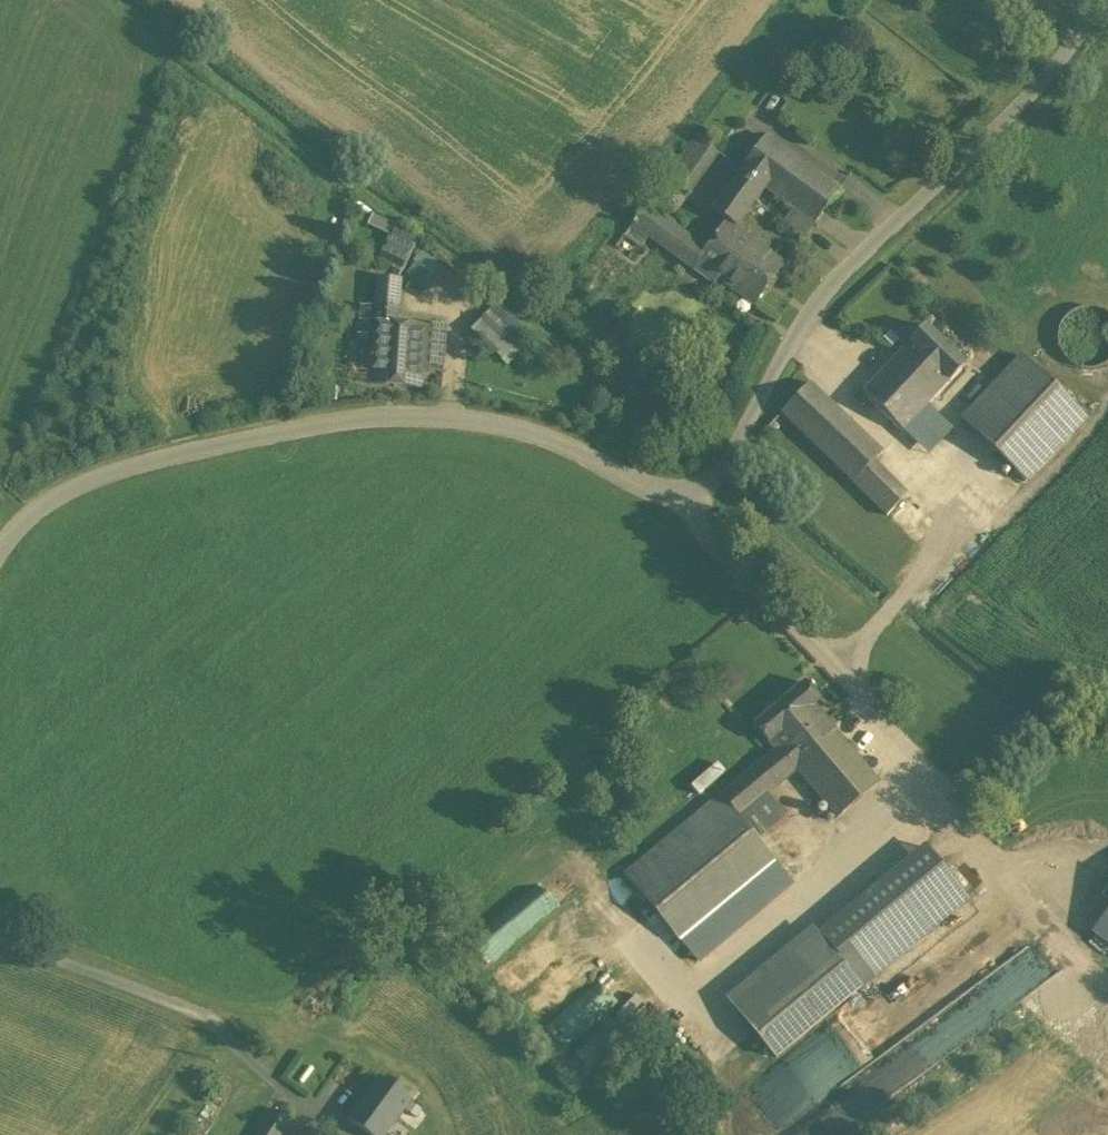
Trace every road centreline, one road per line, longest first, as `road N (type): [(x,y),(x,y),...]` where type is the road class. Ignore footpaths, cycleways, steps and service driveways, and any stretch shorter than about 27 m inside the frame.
road 1 (unclassified): [(1095,0),(1075,40),(829,287),(780,351),(701,507),(565,441),(439,416),(298,425),(175,452),(78,487),(0,548)]

